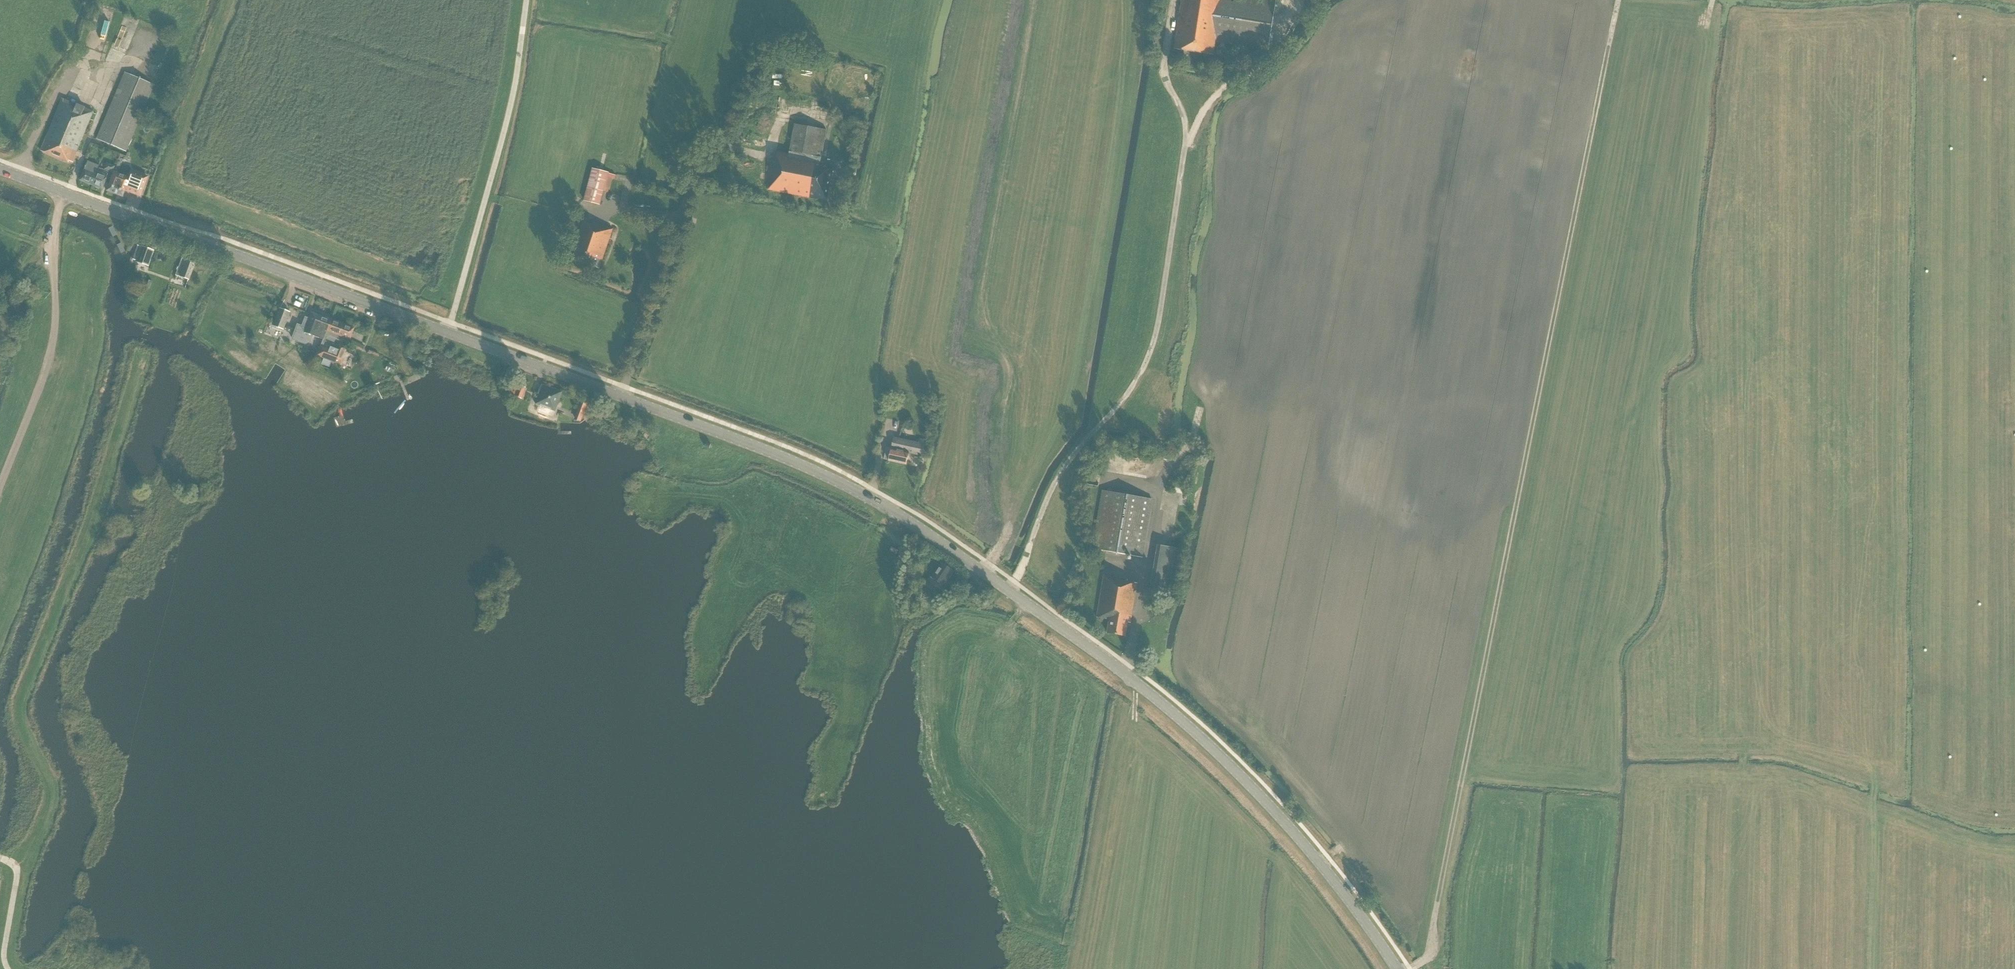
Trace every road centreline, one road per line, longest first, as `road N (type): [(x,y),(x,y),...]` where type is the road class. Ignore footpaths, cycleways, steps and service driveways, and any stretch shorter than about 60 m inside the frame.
road 1 (track): [(1407,968),(1429,955),(1512,545),(1644,397),(1678,342),(1713,0)]
road 2 (tertiary): [(1009,591),(898,514),(809,468),(448,333)]
road 3 (unclassified): [(1009,591),(1057,474),(1133,385),(1155,337),(1186,152),(1183,118),(1163,78)]
road 4 (tertiary): [(1397,968),(1311,853),(1223,758),(1117,668),(1009,591)]
road 5 (tertiary): [(448,333),(0,170)]
road 6 (unclassified): [(448,333),(511,109),(528,0)]
road 7 (track): [(0,481),(53,343),(55,220)]
road 8 (track): [(0,857),(18,872),(6,968)]

